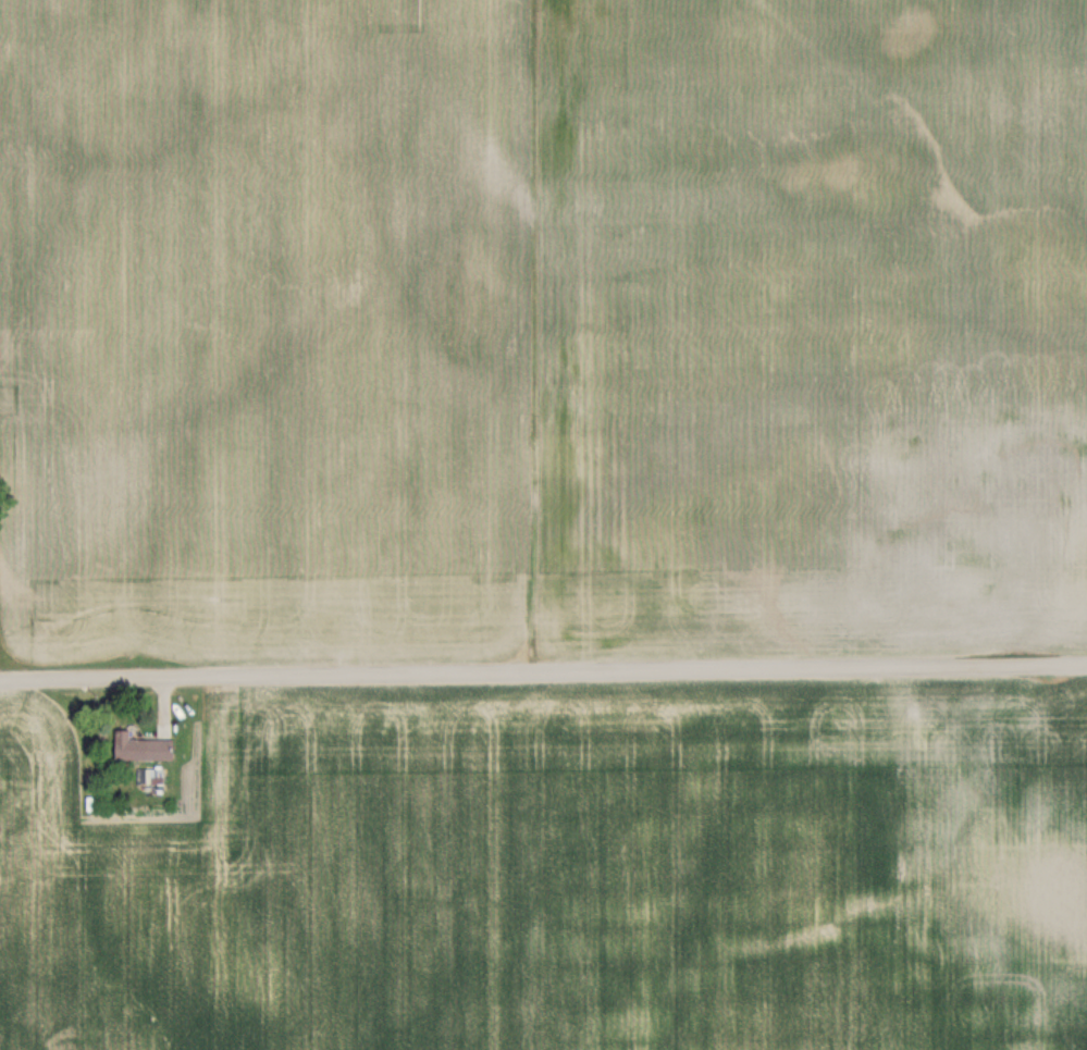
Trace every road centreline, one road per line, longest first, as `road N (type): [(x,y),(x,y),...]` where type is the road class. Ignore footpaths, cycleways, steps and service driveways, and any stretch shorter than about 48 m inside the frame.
road 1 (residential): [(1086,665),(0,678)]

